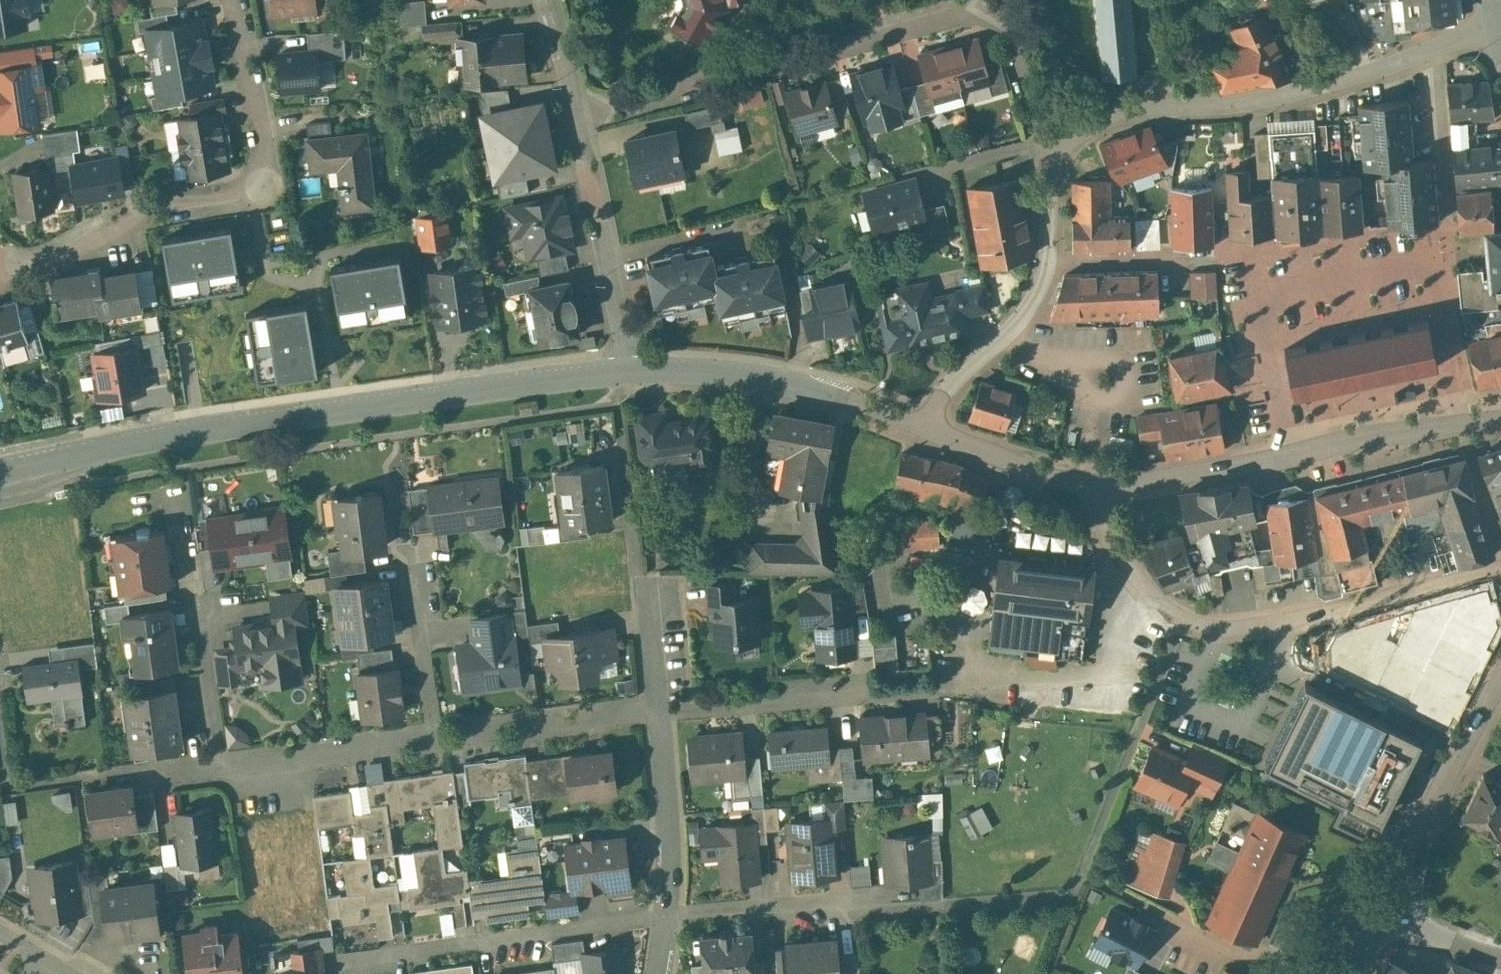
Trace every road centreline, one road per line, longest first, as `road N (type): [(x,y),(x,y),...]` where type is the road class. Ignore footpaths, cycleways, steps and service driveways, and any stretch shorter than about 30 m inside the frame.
road 1 (tertiary): [(620,370),(187,434),(0,472)]
road 2 (residential): [(1091,487),(1101,531),(1141,584),(1183,619),(1219,628),(1285,622),(1500,565)]
road 3 (residential): [(0,274),(139,217),(267,187),(235,0)]
road 4 (residential): [(1058,156),(1089,126),(1118,117),(1273,97),(1497,26)]
road 5 (residential): [(999,1),(577,116)]
road 6 (tertiary): [(1500,419),(1091,487)]
road 7 (residential): [(340,964),(665,912)]
road 8 (tertiary): [(926,425),(746,376),(620,370)]
road 9 (tertiary): [(1500,677),(1378,914)]
road 10 (residential): [(577,116),(620,370)]
road 11 (residential): [(665,912),(892,907)]
road 12 (residential): [(431,737),(656,714)]
road 13 (residential): [(222,769),(431,737)]
road 14 (residential): [(926,425),(976,358),(1025,313),(1045,263)]
road 15 (residential): [(656,714),(855,693)]
road 16 (residential): [(656,714),(671,858),(665,912)]
road 17 (residential): [(634,517),(656,714)]
road 18 (residential): [(199,581),(222,769)]
road 19 (tertiary): [(1091,487),(926,425)]
road 20 (residential): [(1058,156),(1032,133),(999,1)]
road 21 (residential): [(417,577),(431,737)]
road 22 (unclassified): [(1045,263),(1176,257)]
road 23 (residential): [(541,0),(577,116)]
road 24 (residential): [(939,167),(986,154),(1058,156)]

